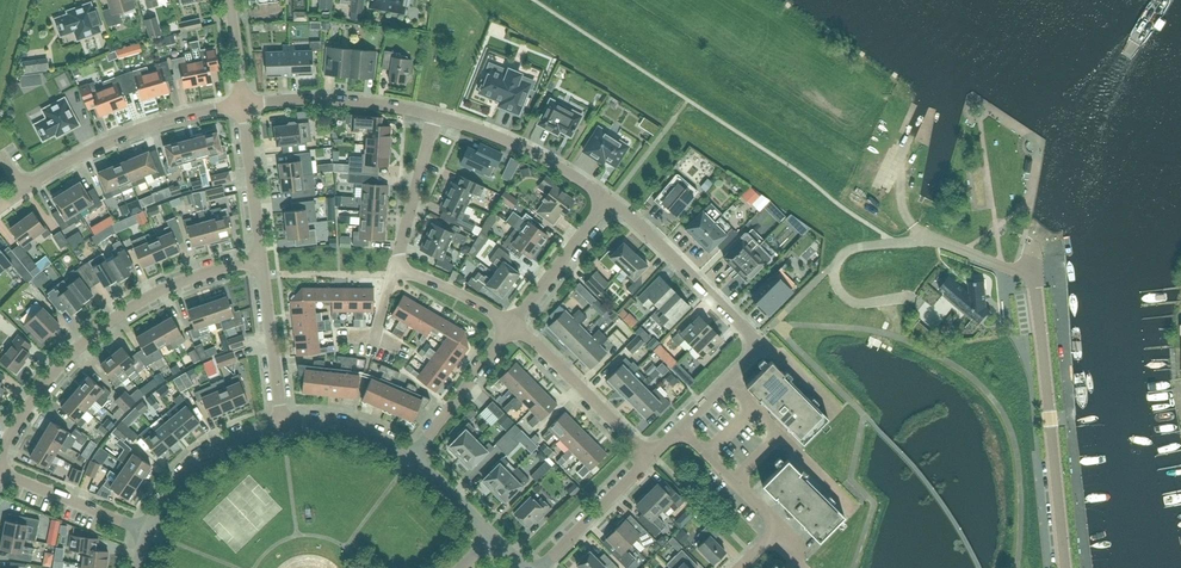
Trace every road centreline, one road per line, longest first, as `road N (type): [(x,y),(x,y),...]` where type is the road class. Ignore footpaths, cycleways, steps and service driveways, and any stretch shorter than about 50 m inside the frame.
road 1 (residential): [(0,454),(35,396),(117,317),(194,277),(261,260)]
road 2 (residential): [(1034,275),(931,241),(857,246),(837,260),(834,281),(845,298),(914,301)]
road 3 (secondary): [(1065,567),(1034,275)]
road 4 (residential): [(726,380),(760,345),(607,200)]
road 5 (residential): [(25,190),(139,130),(242,105)]
road 6 (residential): [(242,105),(349,101),(434,116)]
road 7 (residential): [(607,200),(519,147),(434,116)]
road 8 (residential): [(739,567),(770,538),(771,515),(681,427)]
road 9 (residential): [(651,455),(512,325)]
road 10 (residential): [(145,531),(197,461),(232,440),(282,425)]
road 11 (residential): [(726,380),(852,508)]
road 12 (unclassified): [(282,425),(261,260)]
road 13 (unclassified): [(414,458),(512,325)]
road 14 (unclassified): [(540,567),(651,455)]
road 15 (residential): [(512,325),(607,200)]
road 16 (residential): [(145,531),(0,472)]
road 17 (residential): [(261,260),(242,105)]
road 18 (residential): [(397,266),(434,116)]
road 19 (unclassified): [(414,458),(360,433),(282,425)]
road 20 (residential): [(512,325),(397,266)]

